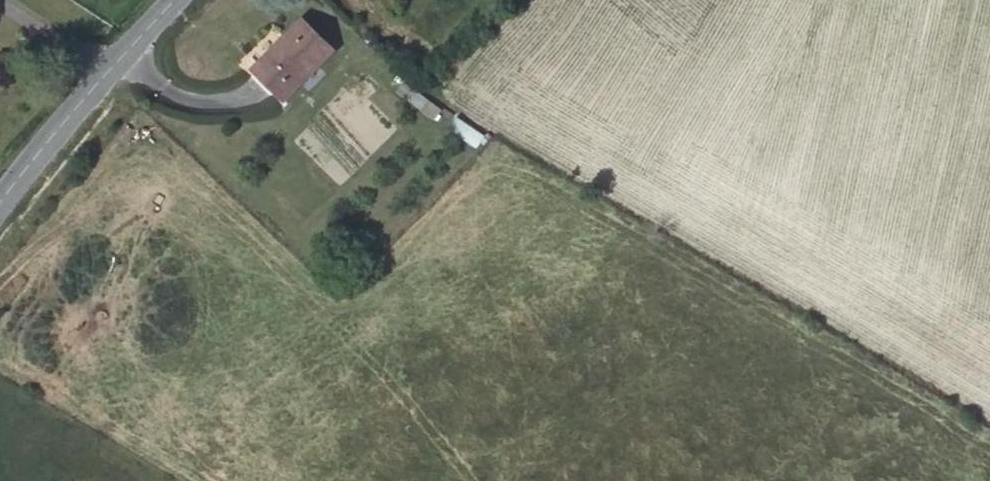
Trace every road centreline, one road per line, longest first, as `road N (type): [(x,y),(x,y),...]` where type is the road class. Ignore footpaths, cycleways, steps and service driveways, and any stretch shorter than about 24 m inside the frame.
road 1 (secondary): [(0,203),(84,98),(181,0)]

